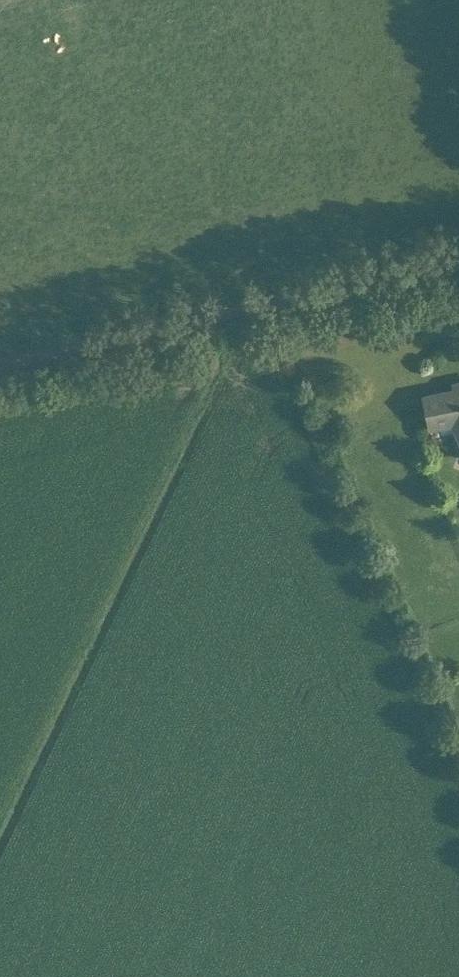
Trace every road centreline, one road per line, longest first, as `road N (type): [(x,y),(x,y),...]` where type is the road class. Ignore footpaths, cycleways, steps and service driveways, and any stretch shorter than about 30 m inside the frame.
road 1 (unclassified): [(0,357),(458,258)]

